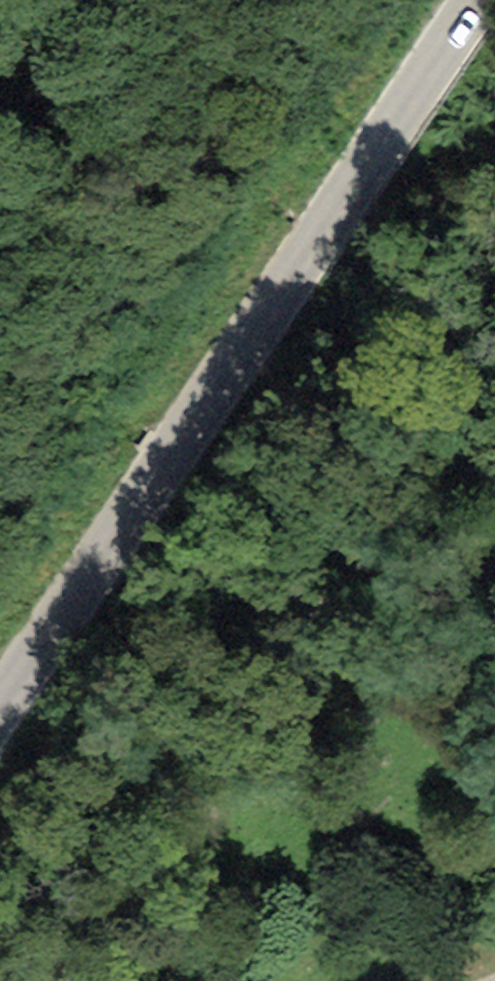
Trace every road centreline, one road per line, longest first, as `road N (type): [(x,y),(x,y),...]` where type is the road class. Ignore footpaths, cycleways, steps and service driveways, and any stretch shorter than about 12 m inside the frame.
road 1 (tertiary): [(0,701),(476,0)]
road 2 (track): [(494,381),(373,541),(135,923),(86,980)]

